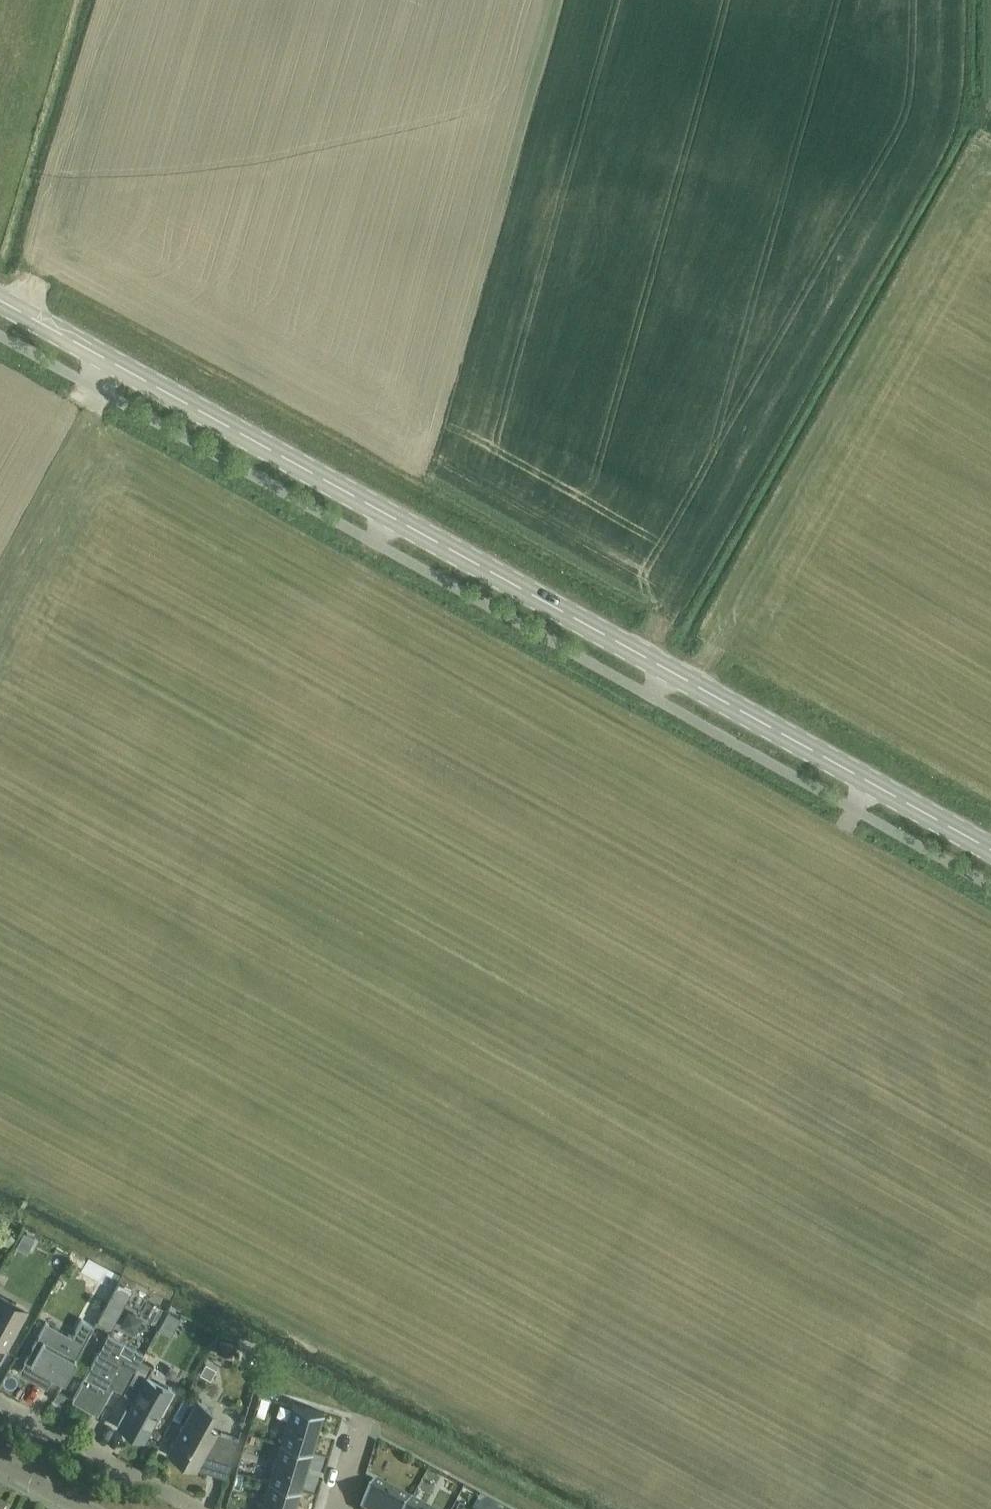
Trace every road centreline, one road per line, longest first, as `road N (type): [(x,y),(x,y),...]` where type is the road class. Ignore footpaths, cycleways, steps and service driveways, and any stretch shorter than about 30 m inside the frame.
road 1 (unclassified): [(990,852),(0,302)]
road 2 (residential): [(195,1508),(0,1401)]

